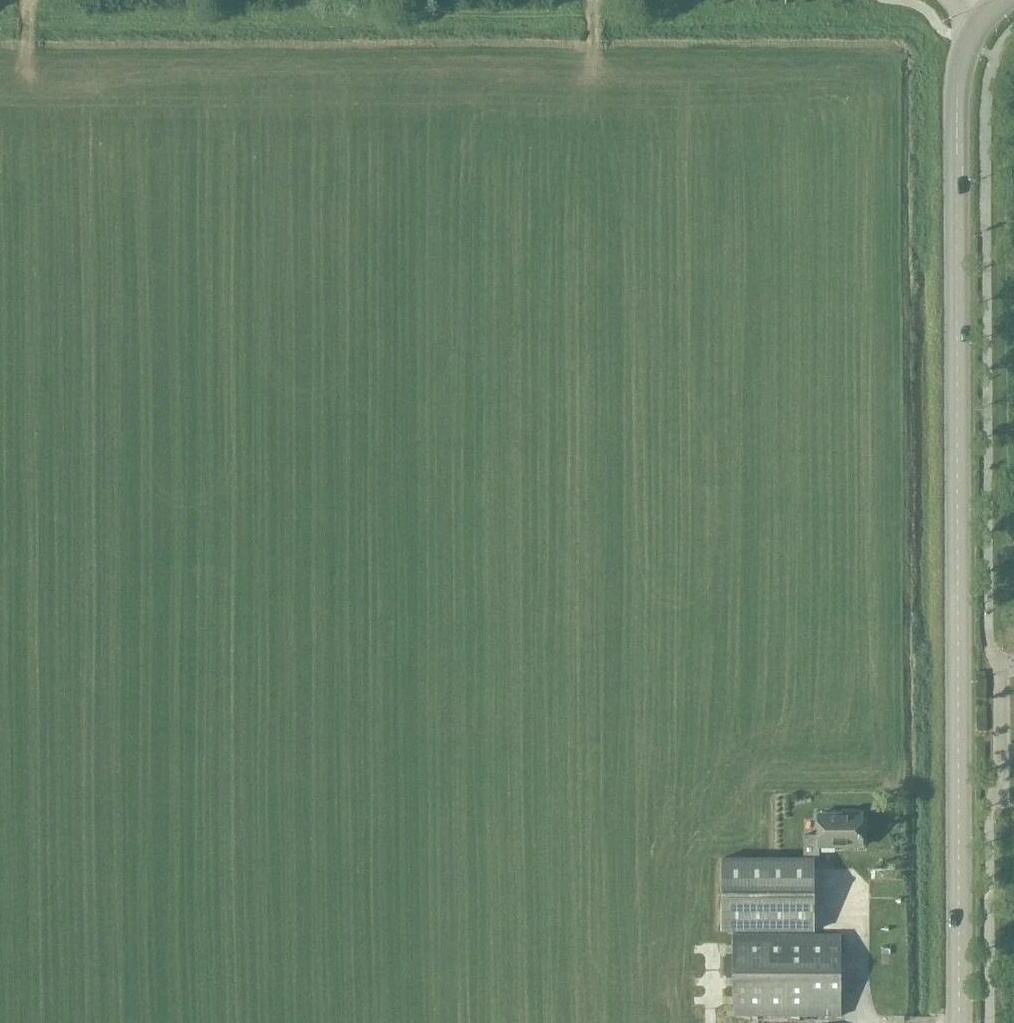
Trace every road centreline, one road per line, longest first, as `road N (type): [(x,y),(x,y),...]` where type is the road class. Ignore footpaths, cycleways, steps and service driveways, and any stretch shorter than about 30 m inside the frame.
road 1 (tertiary): [(958,1022),(957,91),(965,44),(987,10)]

